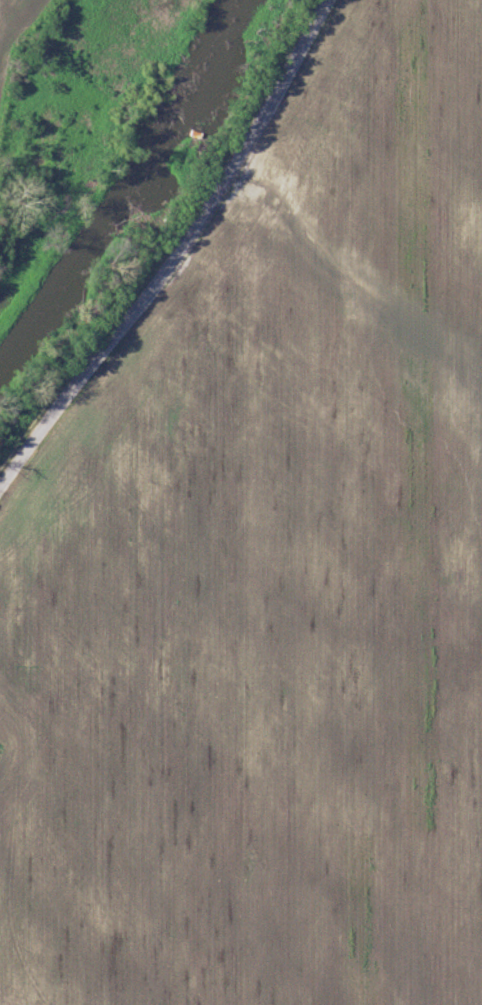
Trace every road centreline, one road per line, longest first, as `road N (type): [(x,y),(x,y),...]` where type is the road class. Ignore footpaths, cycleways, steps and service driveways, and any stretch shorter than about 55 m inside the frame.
road 1 (residential): [(336,0),(197,238),(0,500)]

